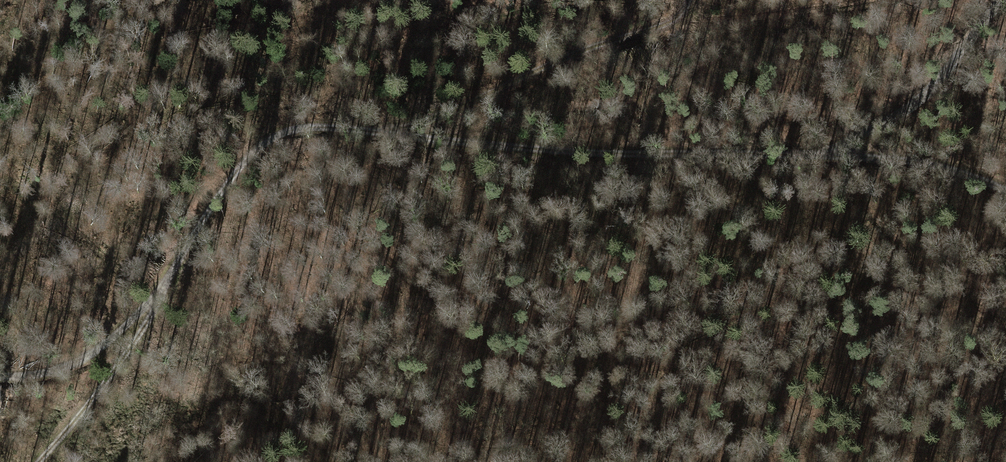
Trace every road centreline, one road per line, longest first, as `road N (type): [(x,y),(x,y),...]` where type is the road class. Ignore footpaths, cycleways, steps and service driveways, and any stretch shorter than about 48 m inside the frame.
road 1 (track): [(1005,191),(927,161),(526,147),(313,123),(267,139),(233,172),(148,313)]
road 2 (track): [(409,132),(683,15),(689,0)]
road 3 (track): [(1002,0),(902,111),(823,152)]
road 4 (track): [(148,313),(97,395),(39,461)]
road 5 (track): [(148,313),(95,353),(47,373),(0,377)]

